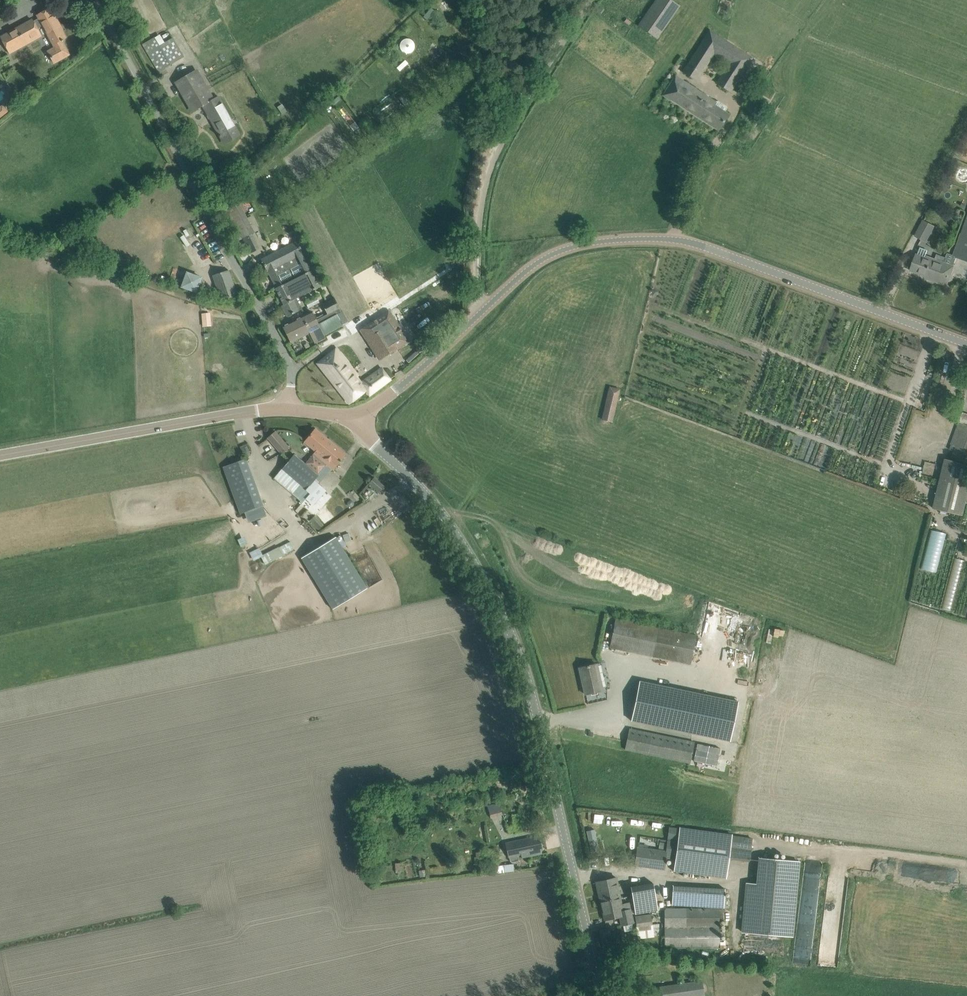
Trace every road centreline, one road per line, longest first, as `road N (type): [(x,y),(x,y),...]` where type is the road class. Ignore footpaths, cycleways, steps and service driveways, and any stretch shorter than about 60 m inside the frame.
road 1 (unclassified): [(601,995),(514,641),(455,534),(364,431),(358,414)]
road 2 (tertiary): [(966,344),(664,239),(556,253),(482,311)]
road 3 (unclassified): [(289,408),(289,361),(96,0)]
road 4 (tertiary): [(0,455),(289,408)]
road 5 (track): [(909,402),(671,313)]
road 6 (track): [(474,318),(476,192),(493,147)]
road 7 (tertiary): [(358,414),(482,311)]
road 8 (track): [(889,465),(746,412)]

